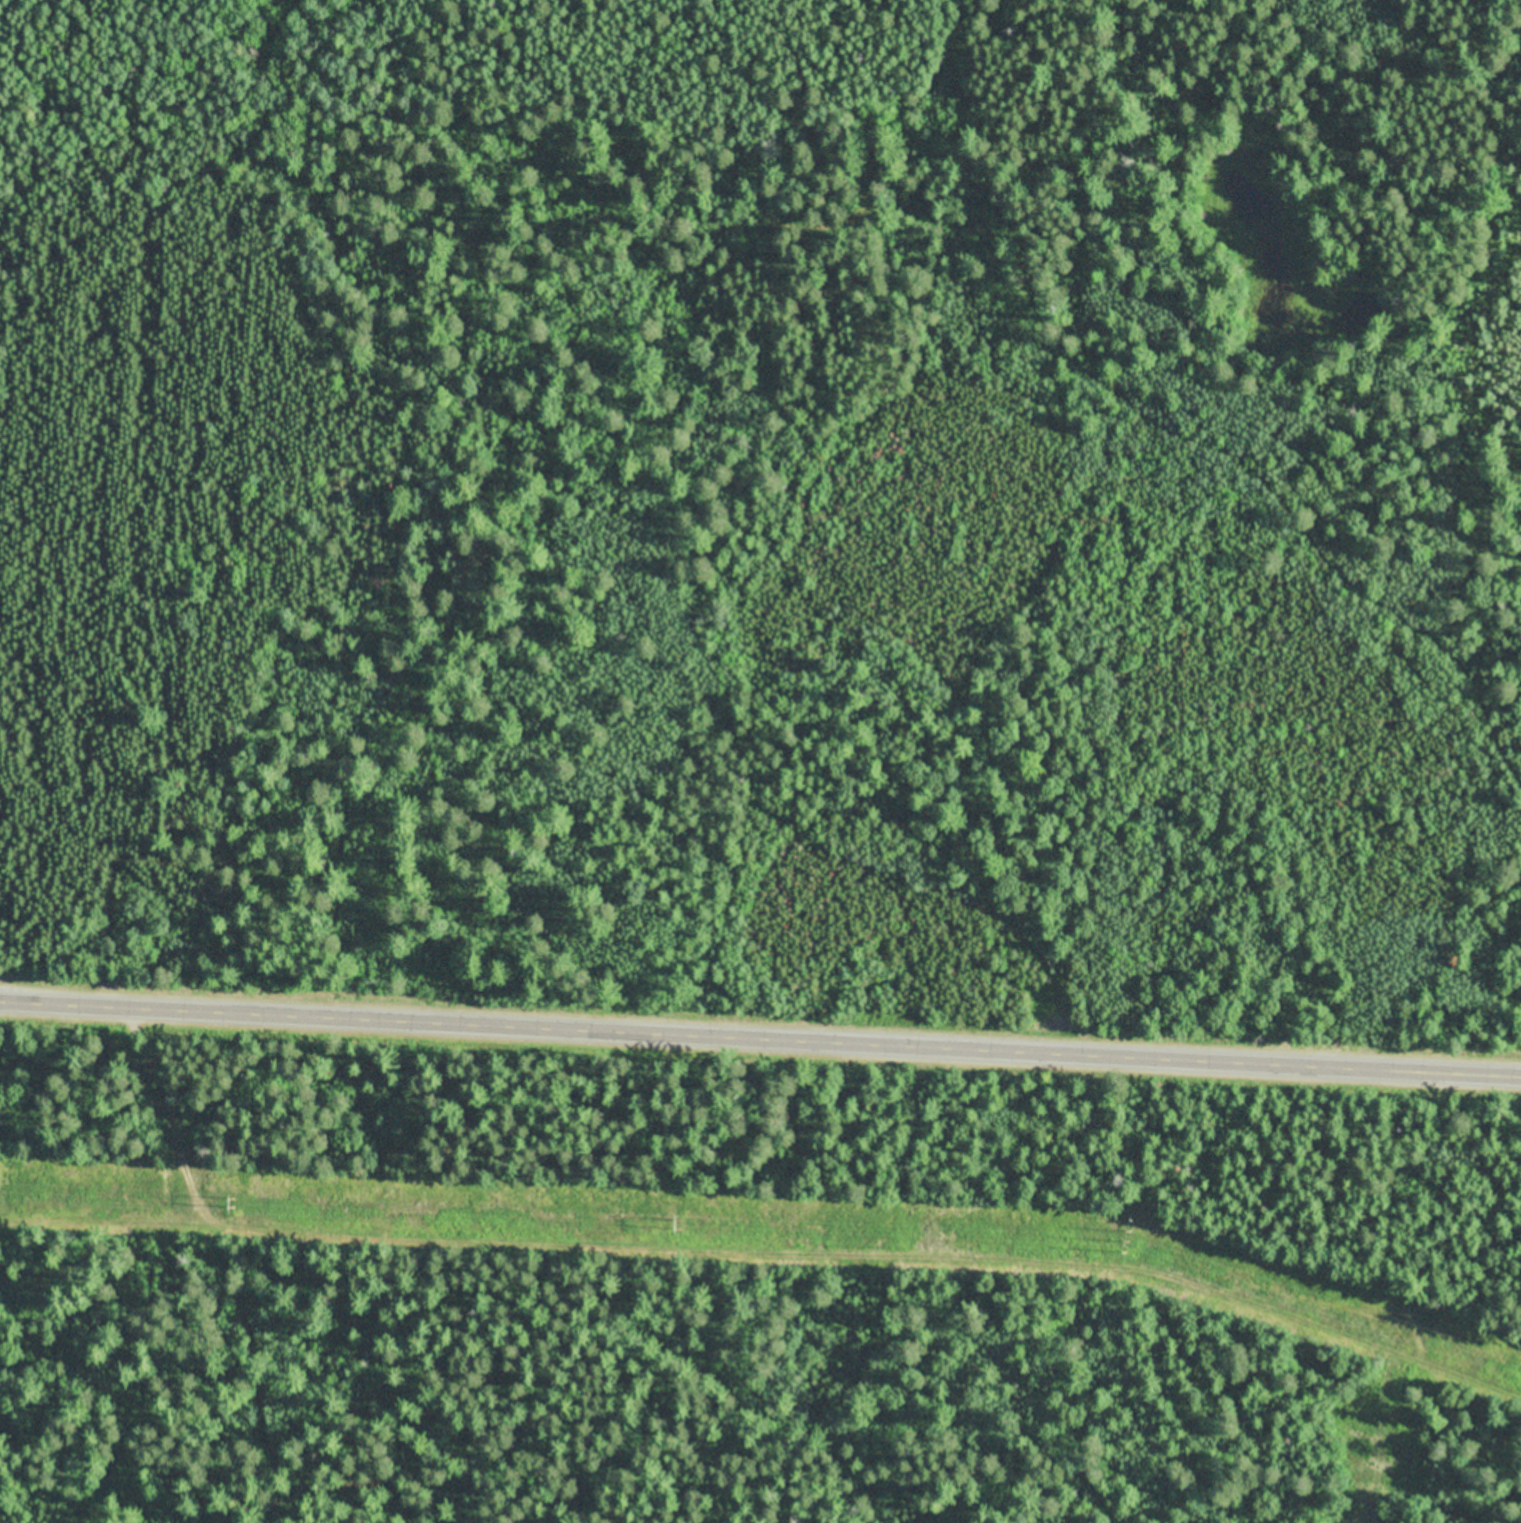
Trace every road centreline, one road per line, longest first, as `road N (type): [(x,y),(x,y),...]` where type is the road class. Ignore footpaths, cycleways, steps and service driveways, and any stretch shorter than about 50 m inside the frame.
road 1 (tertiary): [(1520,1074),(0,1000)]

